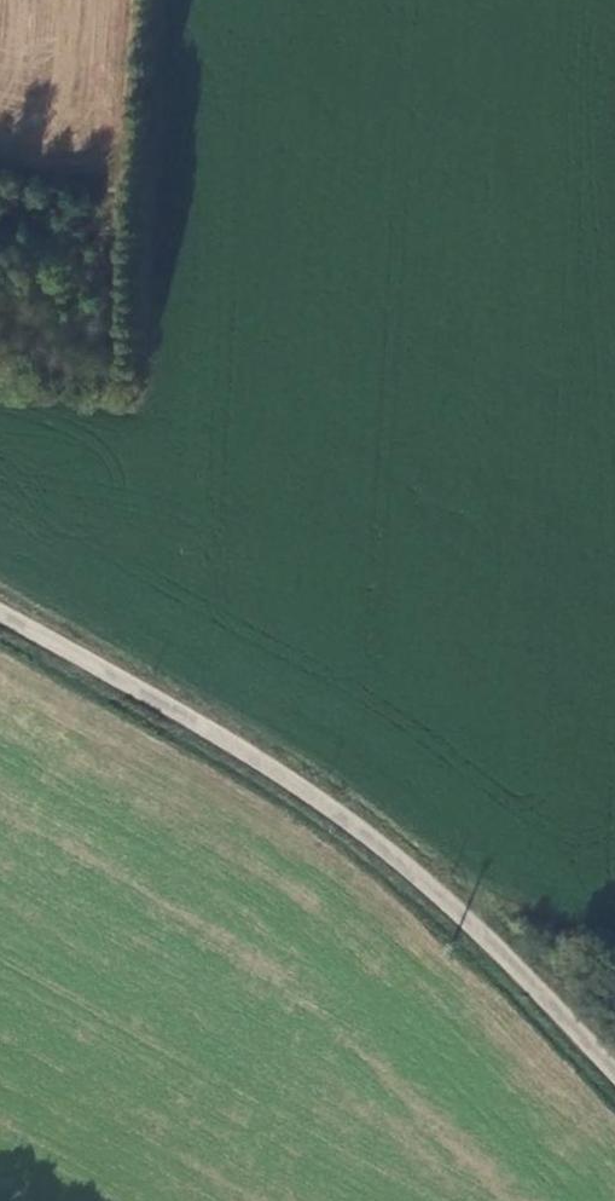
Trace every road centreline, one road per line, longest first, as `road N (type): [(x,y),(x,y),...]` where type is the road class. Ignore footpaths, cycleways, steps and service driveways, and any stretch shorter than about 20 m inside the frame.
road 1 (unclassified): [(0,612),(282,774),(381,847),(473,925),(614,1070)]

